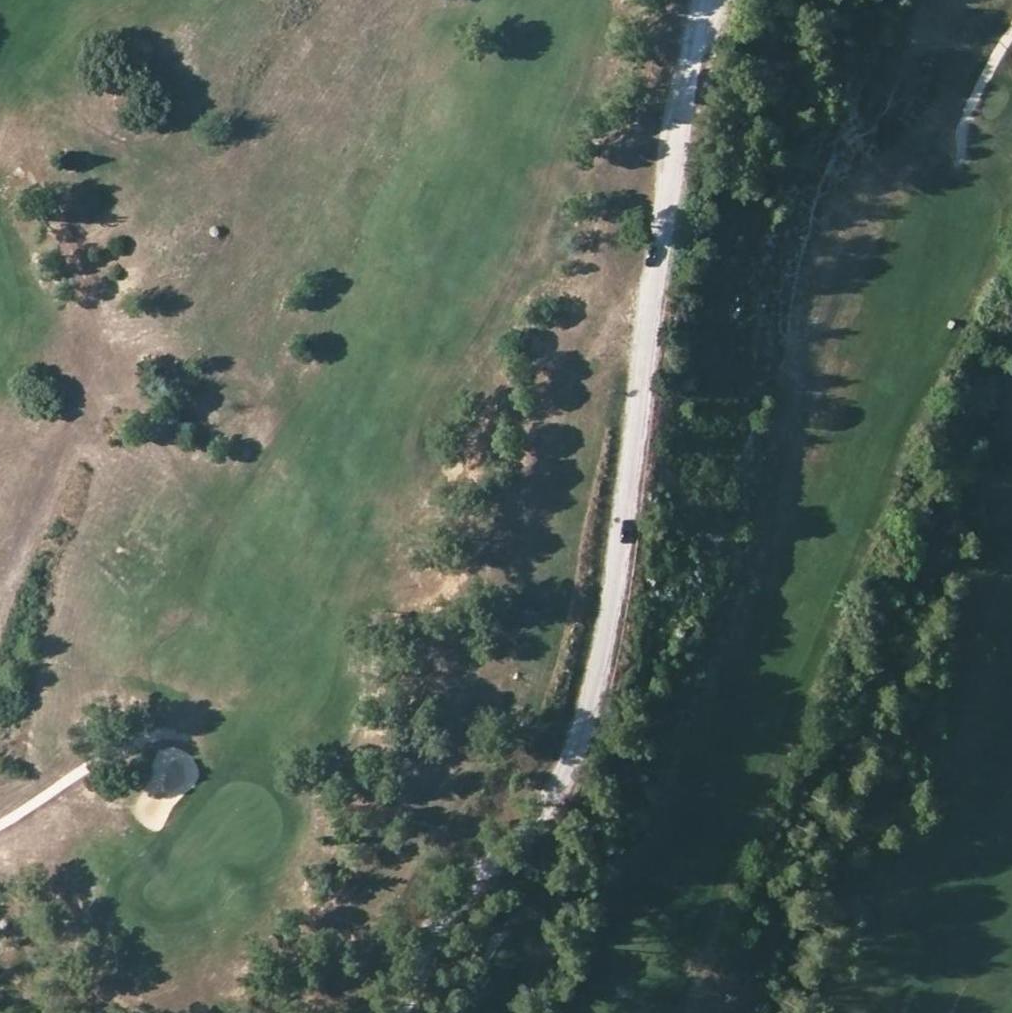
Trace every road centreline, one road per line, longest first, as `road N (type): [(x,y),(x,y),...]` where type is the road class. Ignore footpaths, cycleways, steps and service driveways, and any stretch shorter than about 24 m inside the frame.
road 1 (track): [(147,735),(0,825)]
road 2 (track): [(1011,34),(965,117),(961,160)]

